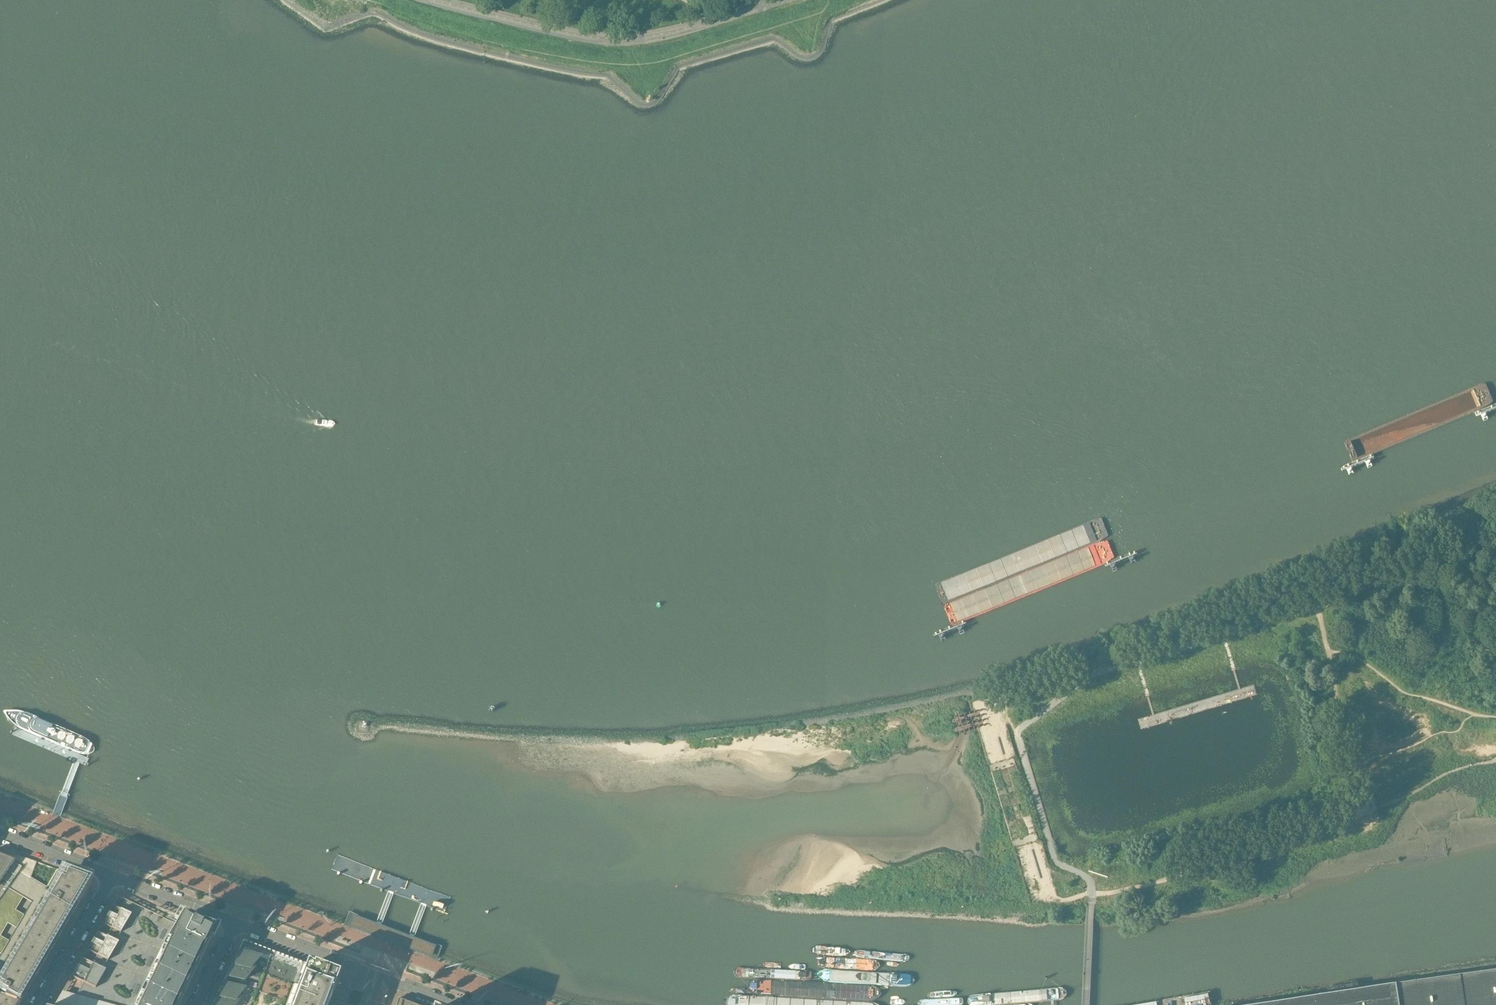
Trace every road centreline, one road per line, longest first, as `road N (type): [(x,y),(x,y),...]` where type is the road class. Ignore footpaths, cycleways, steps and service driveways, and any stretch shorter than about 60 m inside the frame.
road 1 (unclassified): [(437,0),(615,40),(670,33),(782,0)]
road 2 (residential): [(374,976),(236,926)]
road 3 (residential): [(37,1004),(110,877)]
road 4 (residential): [(236,926),(110,877)]

